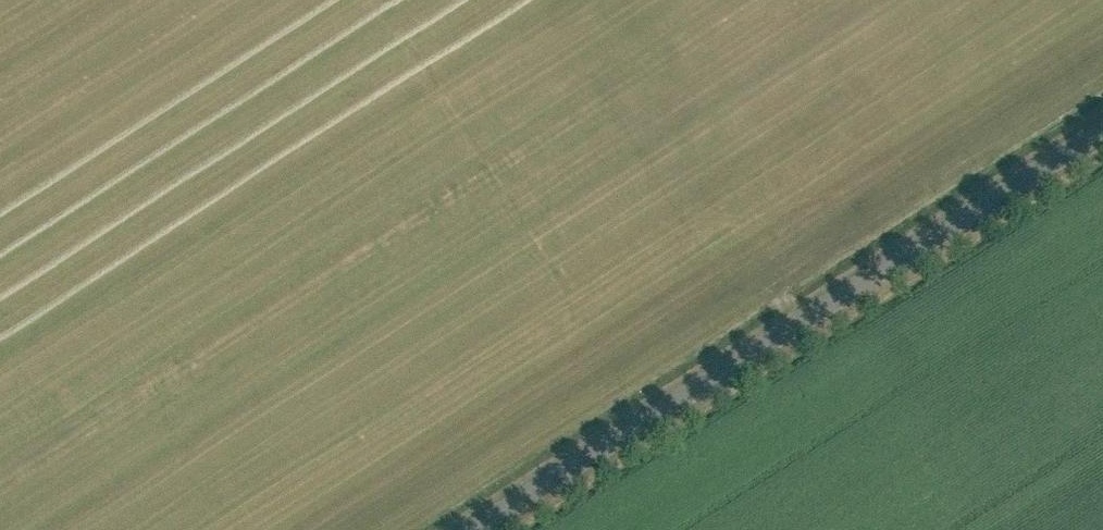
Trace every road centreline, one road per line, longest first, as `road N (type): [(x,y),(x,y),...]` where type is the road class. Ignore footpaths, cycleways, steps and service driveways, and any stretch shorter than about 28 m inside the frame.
road 1 (unclassified): [(469,529),(1102,128)]

